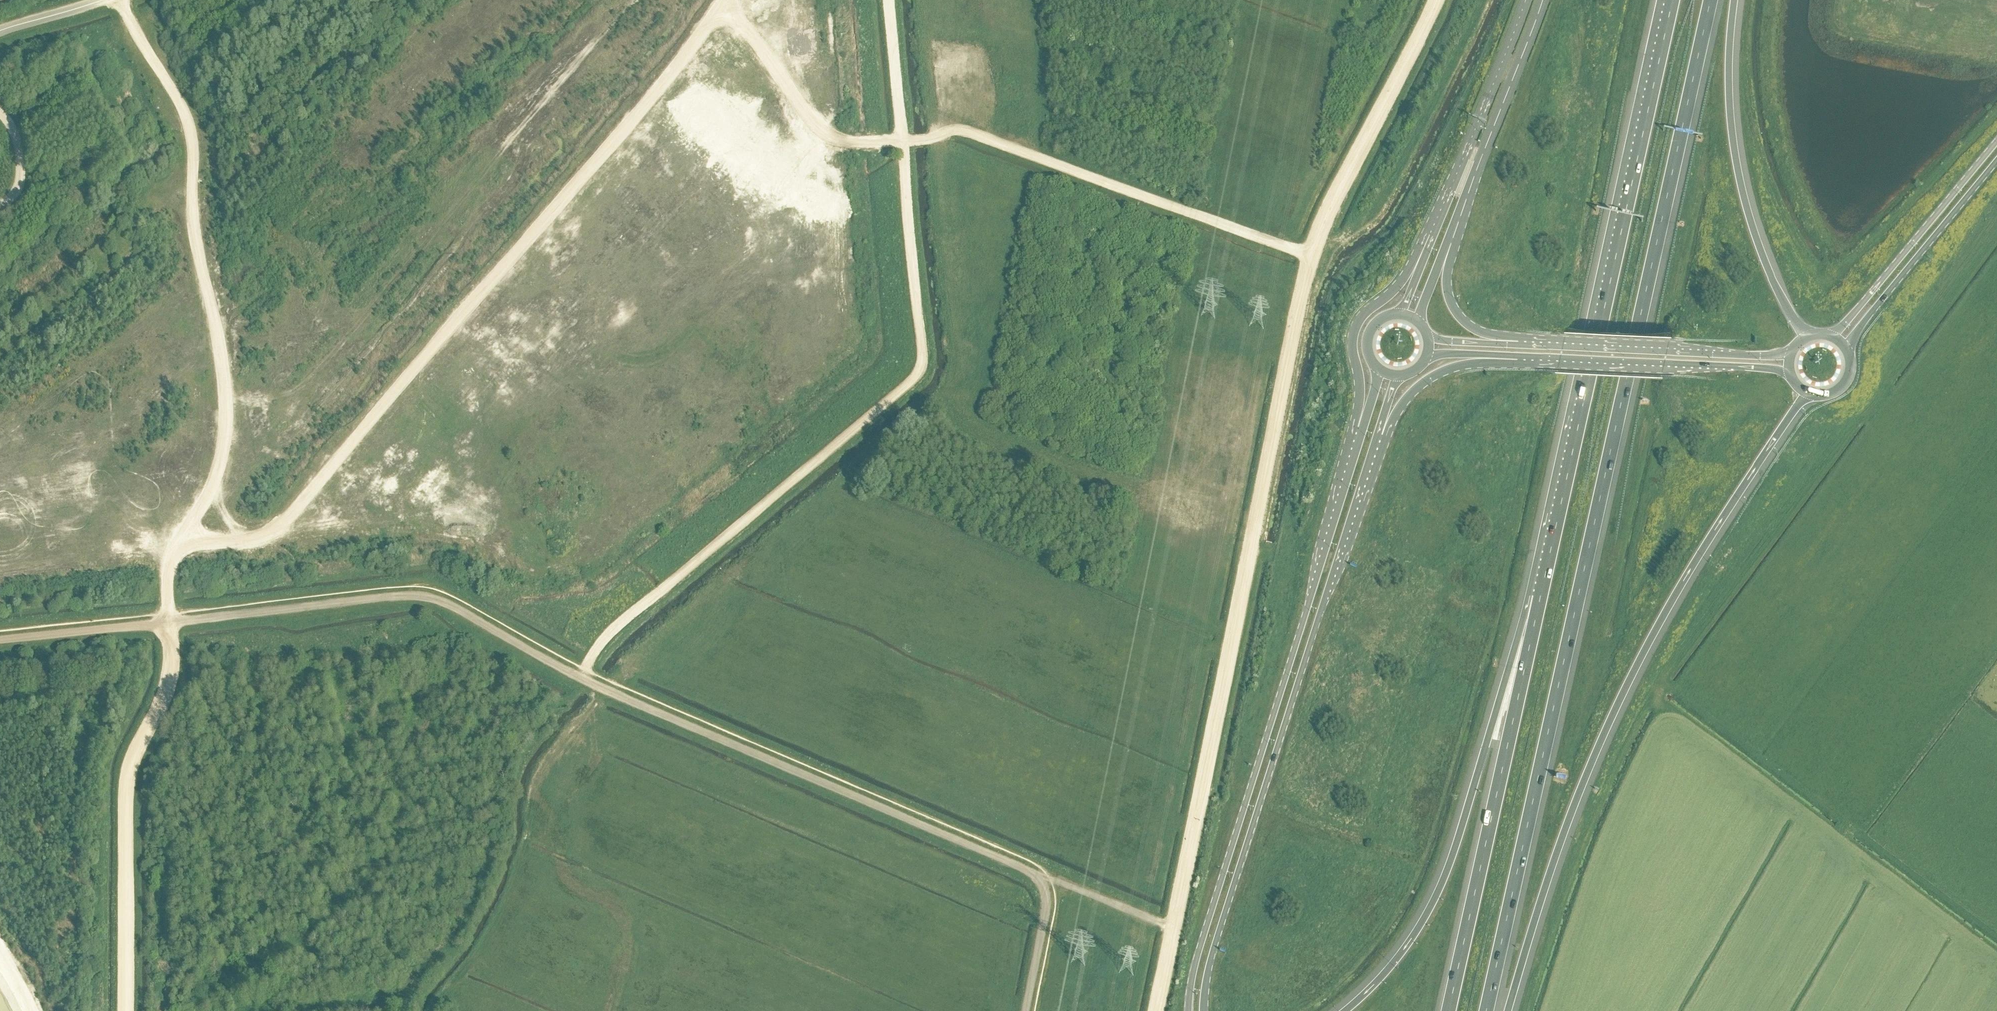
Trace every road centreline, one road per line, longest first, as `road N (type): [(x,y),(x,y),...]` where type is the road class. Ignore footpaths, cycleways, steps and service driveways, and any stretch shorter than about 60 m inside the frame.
road 1 (track): [(1026,1010),(1046,910),(1037,878),(578,677),(440,601),(395,596),(0,640)]
road 2 (track): [(116,0),(188,123),(193,211),(227,414),(216,478),(168,562),(167,687),(129,768),(126,1010)]
road 3 (track): [(1435,0),(1310,260),(1156,1010)]
road 4 (motorway): [(1486,1010),(1711,0)]
road 5 (track): [(727,0),(639,115),(275,529),(217,543),(185,535)]
road 6 (motorway): [(1508,1010),(1568,820),(1622,694),(1717,529),(1811,396)]
road 7 (motorway): [(1672,0),(1541,597)]
road 8 (secondary): [(1355,452),(1198,954),(1187,1010)]
road 9 (secondary): [(1204,1010),(1210,960),(1371,456)]
road 10 (motorway): [(1541,597),(1507,677),(1438,893),(1405,949),(1348,1010)]
road 11 (motorway): [(1541,597),(1449,1010)]
road 12 (motorway): [(1811,337),(1775,292),(1746,214),(1731,123),(1735,0)]
road 13 (secondary): [(1499,356),(1791,376)]
road 14 (secondary): [(1794,351),(1771,357),(1530,347)]
road 15 (tertiary): [(1524,0),(1429,243)]
road 16 (secondary): [(1996,142),(1844,329),(1828,337)]
road 17 (secondary): [(1847,352),(1996,164)]
road 18 (tertiary): [(1457,222),(1543,0)]
road 19 (secondary): [(1429,243),(1352,335),(1355,452)]
road 20 (secondary): [(1530,347),(1477,331),(1456,312),(1447,284),(1457,222)]
road 21 (secondary): [(1371,456),(1424,383),(1499,356)]
road 22 (track): [(1022,868),(1172,928)]

